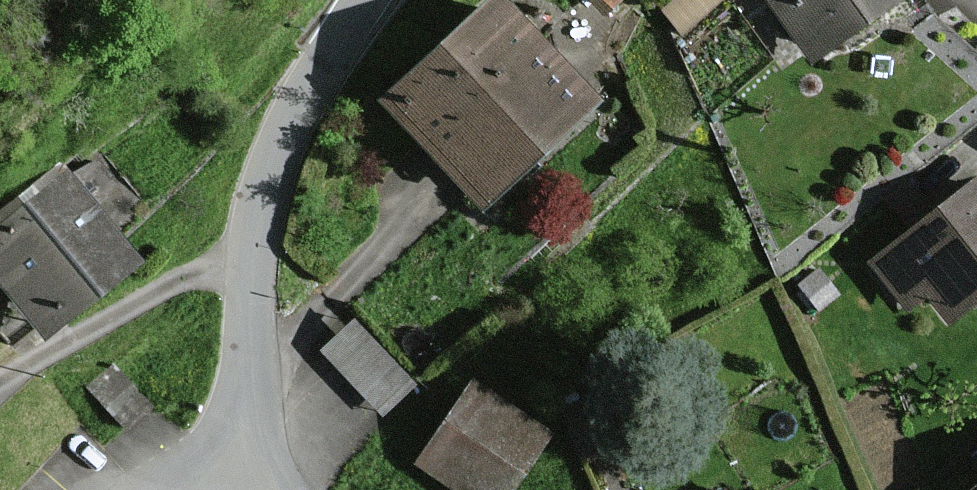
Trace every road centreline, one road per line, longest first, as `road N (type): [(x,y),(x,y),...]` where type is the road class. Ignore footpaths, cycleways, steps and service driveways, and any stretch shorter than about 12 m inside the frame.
road 1 (tertiary): [(360,0),(307,89),(255,201),(251,264)]
road 2 (residential): [(0,388),(192,279),(251,264)]
road 3 (tertiary): [(251,264),(243,415),(250,468)]

